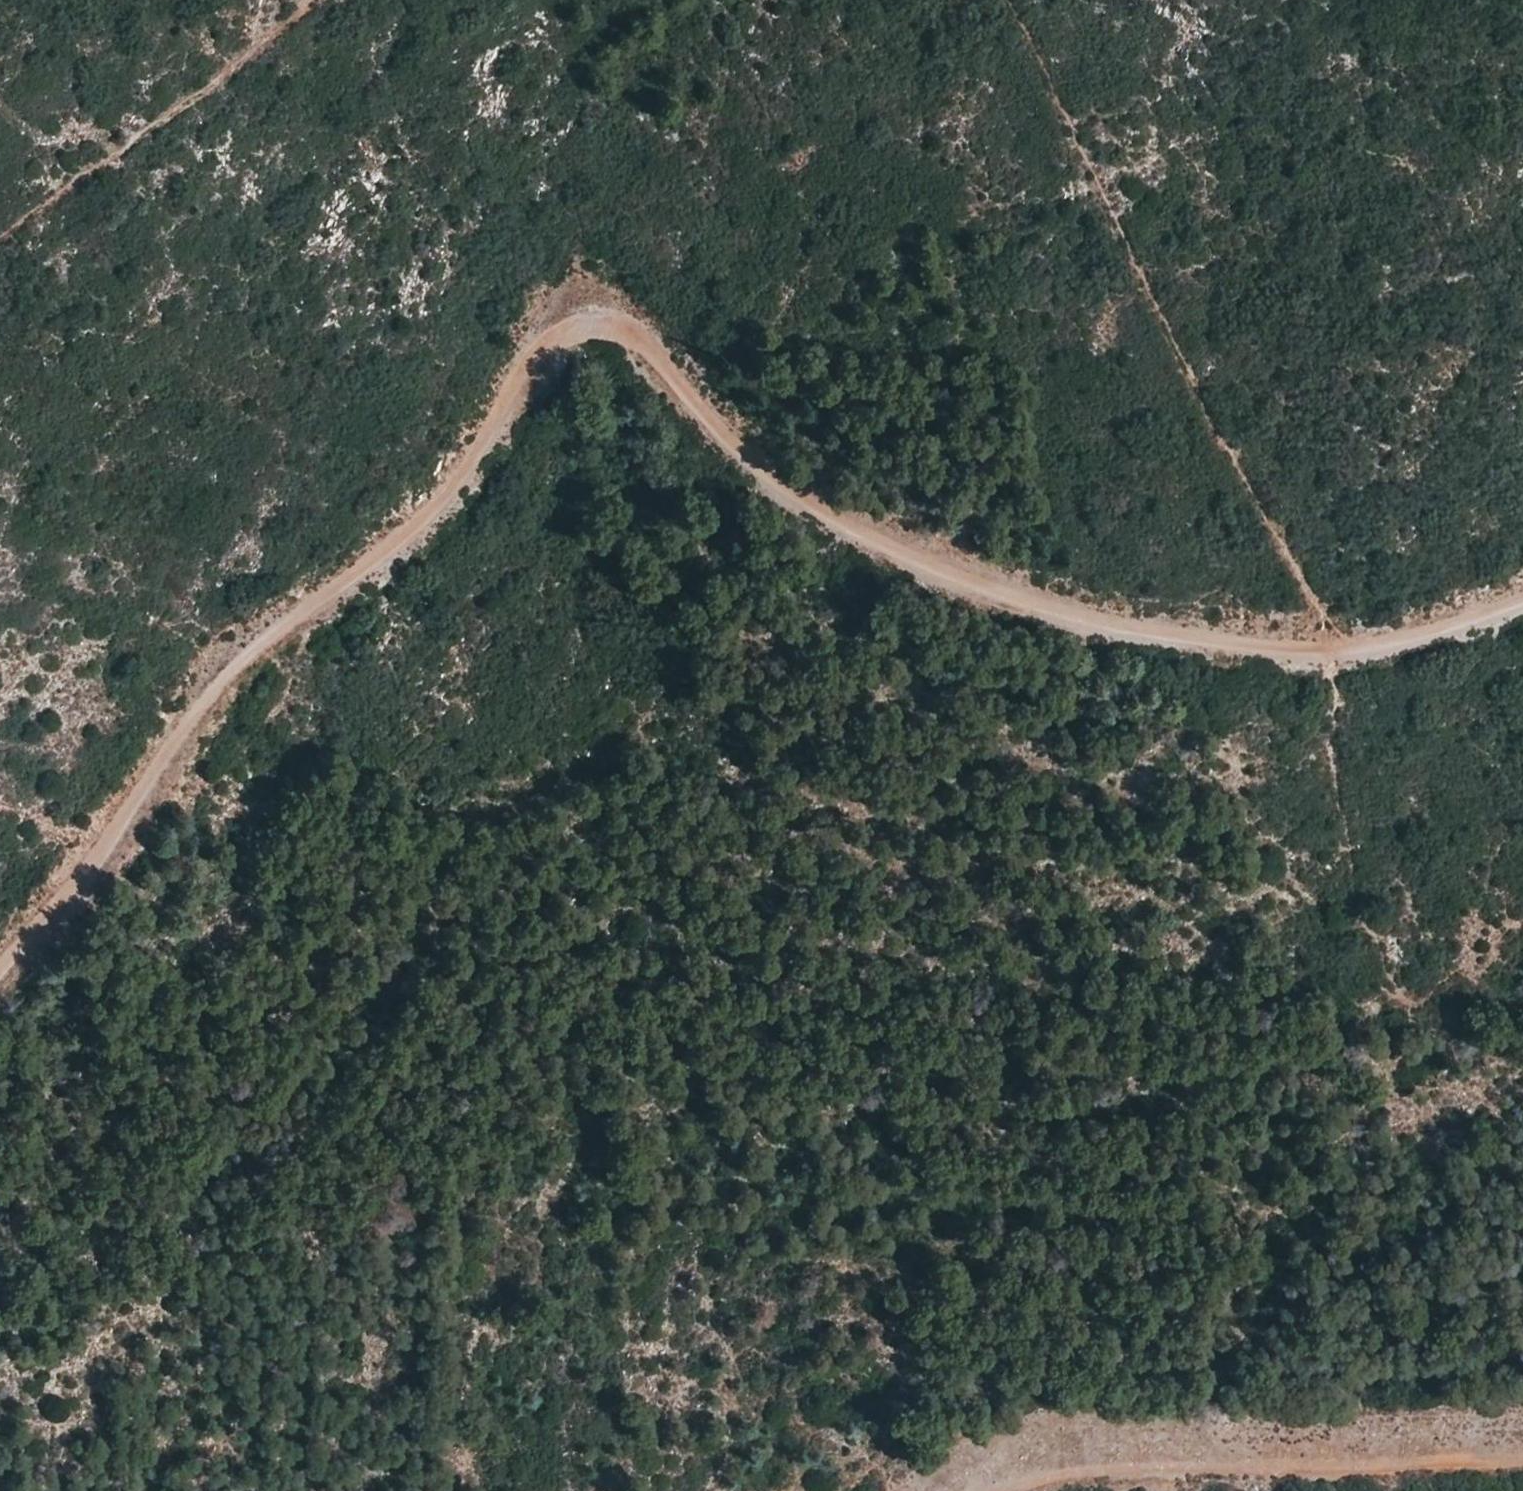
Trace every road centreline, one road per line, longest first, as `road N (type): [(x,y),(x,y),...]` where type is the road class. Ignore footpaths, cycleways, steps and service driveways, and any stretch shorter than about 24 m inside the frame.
road 1 (track): [(1522,601),(1426,641),(1347,652),(1266,652),(1086,622),(997,594),(753,467),(650,360),(591,325),(557,338),(411,535),(245,657),(89,875),(0,980)]
road 2 (track): [(1009,0),(1222,454),(1319,614),(1327,652)]
road 3 (track): [(1026,1490),(1150,1471),(1522,1473)]
road 4 (track): [(0,239),(322,0)]

